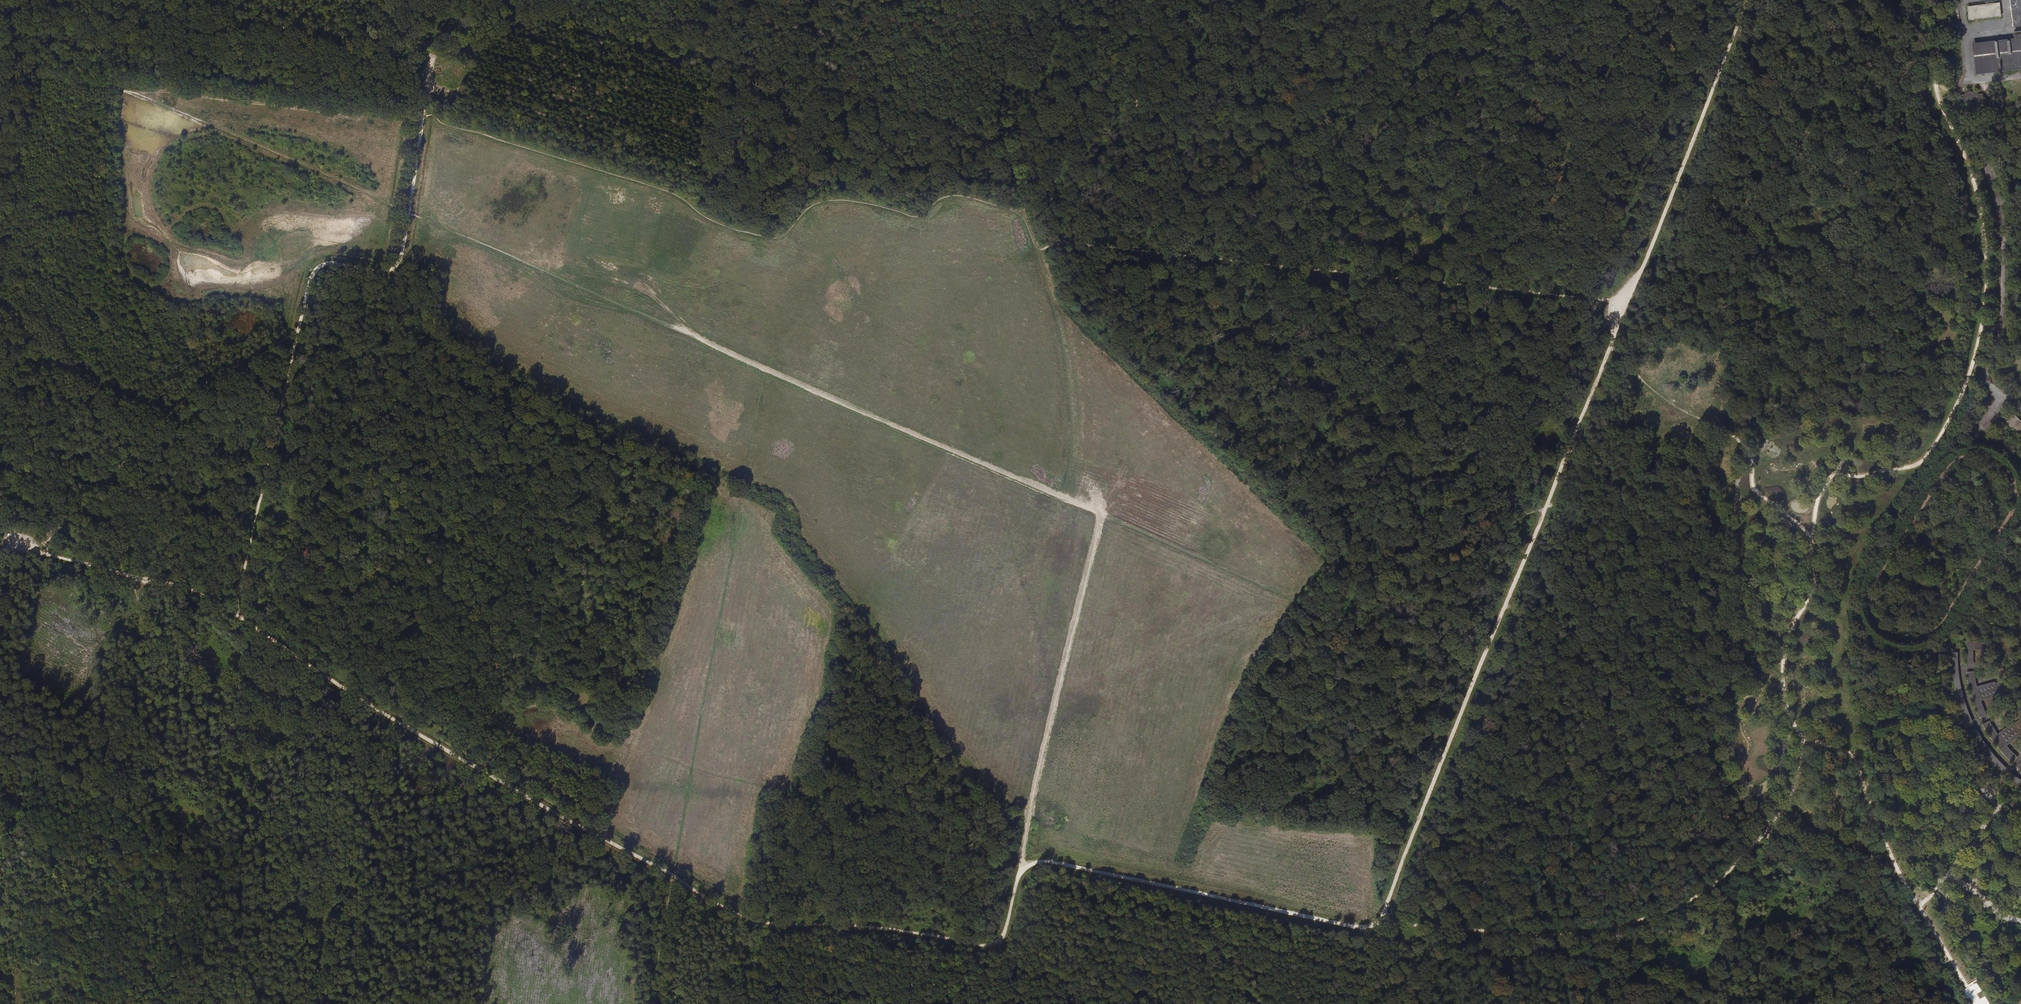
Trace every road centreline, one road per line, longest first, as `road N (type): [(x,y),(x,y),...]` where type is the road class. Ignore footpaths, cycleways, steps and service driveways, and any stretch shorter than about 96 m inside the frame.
road 1 (track): [(33,552),(237,610),(336,680),(726,913),(761,923),(914,932),(992,947),(1017,877),(1048,860),(1345,923),(1595,931),(1710,892),(1779,811)]
road 2 (track): [(1327,563),(1292,599),(117,87),(42,77)]
road 3 (track): [(1017,877),(1055,702),(1048,668),(1073,461),(1064,319),(1003,149),(996,102),(1002,0)]
road 4 (track): [(1621,313),(1102,241),(1037,244)]
road 5 (track): [(1752,0),(1621,313),(1555,497)]
road 6 (track): [(763,369),(675,861)]
road 7 (track): [(325,1003),(328,991),(306,928),(235,802),(129,577)]
road 8 (track): [(1384,927),(1510,592),(1555,497)]
road 9 (track): [(942,302),(1048,668)]
road 10 (track): [(287,338),(299,326),(317,268),(377,270),(400,260),(435,52)]
road 11 (track): [(237,610),(287,338)]
road 12 (track): [(1292,599),(1282,611),(1055,702)]
road 13 (track): [(1138,0),(1130,211),(1102,241)]
road 14 (track): [(1111,480),(1055,702)]
road 15 (track): [(1976,332),(2001,333),(2006,262),(1989,169),(1980,160),(1961,161)]
road 16 (track): [(166,409),(287,338)]

